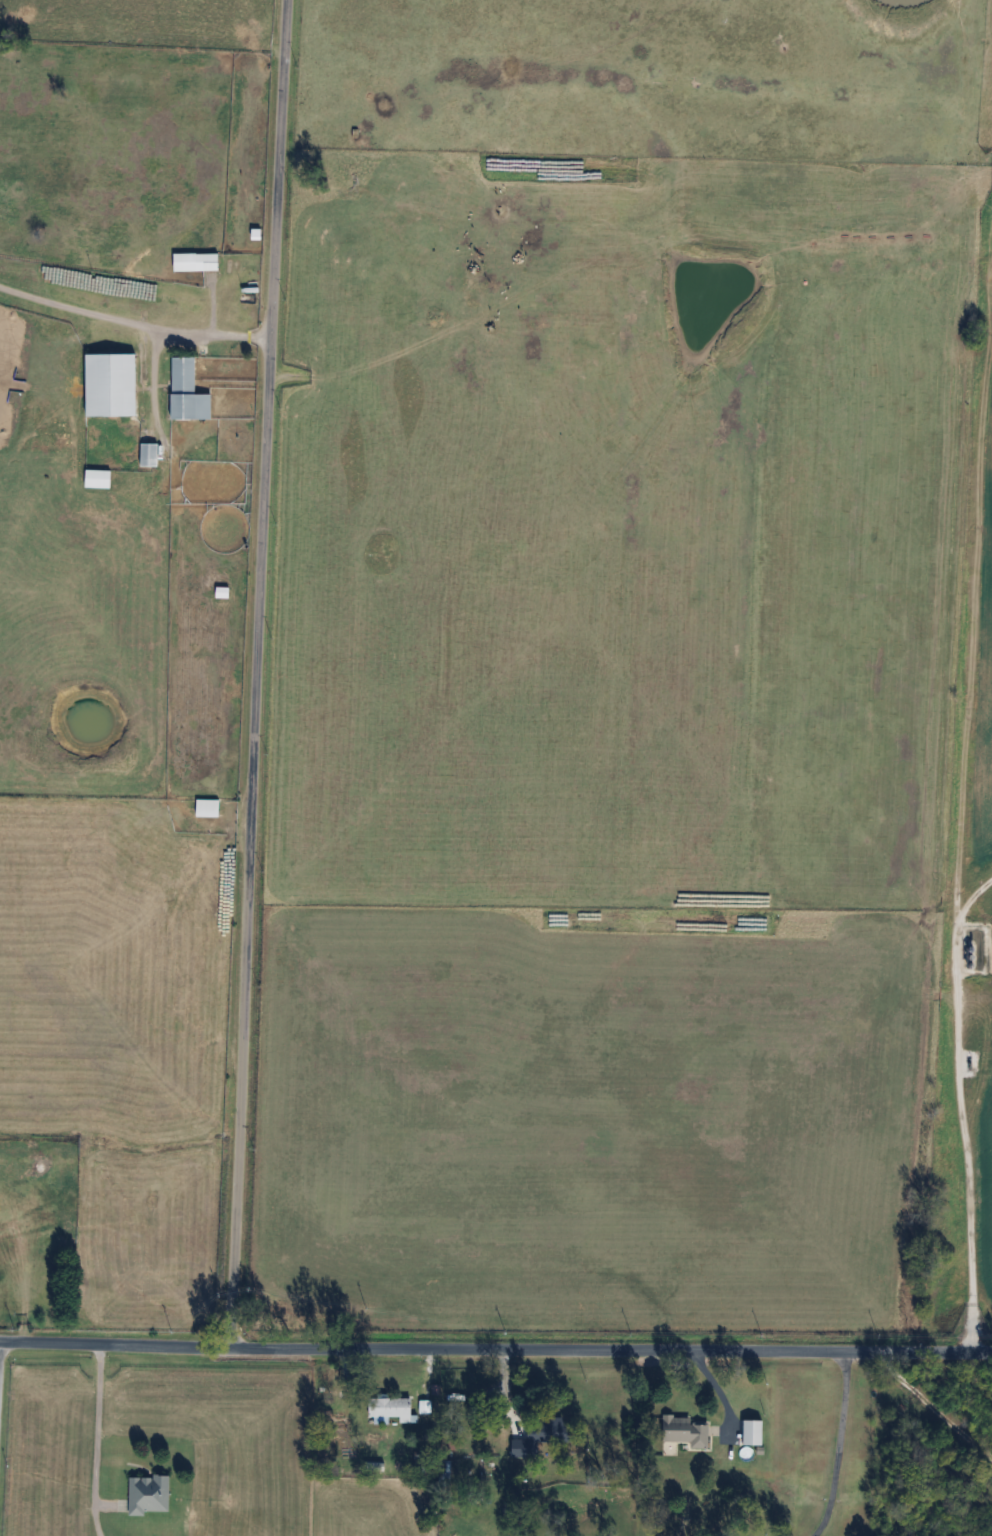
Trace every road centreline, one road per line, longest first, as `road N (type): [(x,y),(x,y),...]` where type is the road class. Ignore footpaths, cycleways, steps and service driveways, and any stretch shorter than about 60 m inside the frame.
road 1 (residential): [(229,1348),(287,0)]
road 2 (residential): [(991,1350),(412,1351),(0,1339)]

